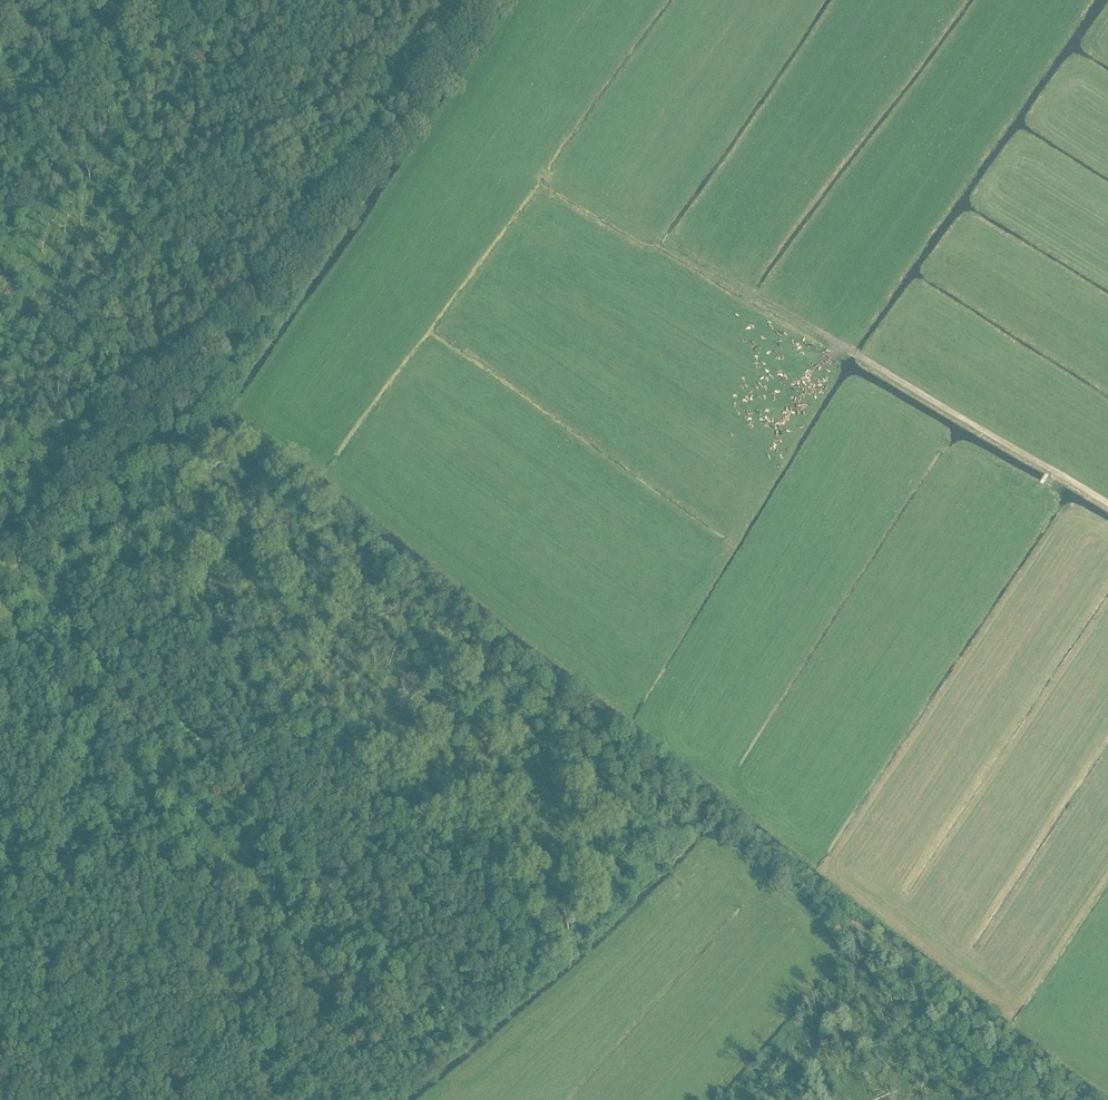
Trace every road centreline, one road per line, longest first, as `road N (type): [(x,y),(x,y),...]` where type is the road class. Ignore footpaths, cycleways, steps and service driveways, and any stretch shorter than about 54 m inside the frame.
road 1 (track): [(15,564),(309,241),(486,0)]
road 2 (track): [(555,181),(644,236),(673,242),(1107,504)]
road 3 (track): [(1080,1099),(856,930),(847,937)]

